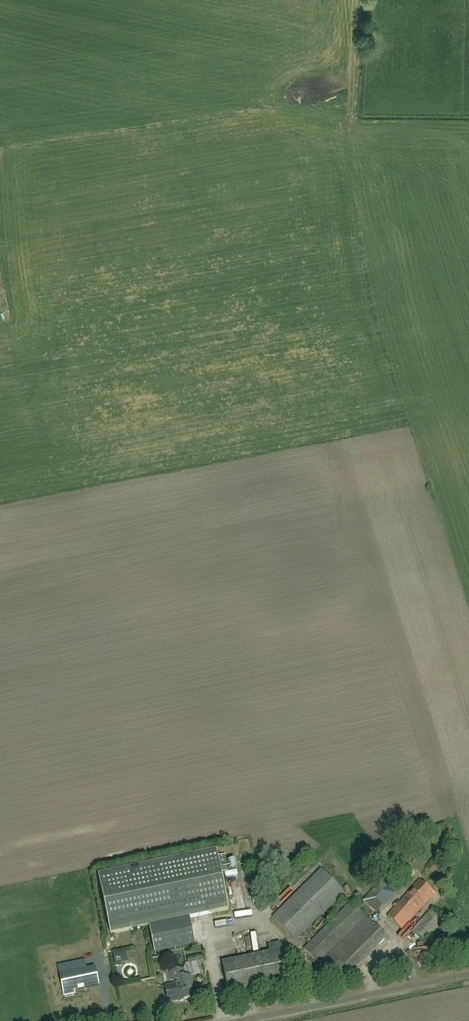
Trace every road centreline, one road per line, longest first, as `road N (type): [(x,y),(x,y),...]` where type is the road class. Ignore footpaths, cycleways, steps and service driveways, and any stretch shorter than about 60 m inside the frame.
road 1 (unclassified): [(468,974),(239,1020)]
road 2 (track): [(357,0),(353,122)]

